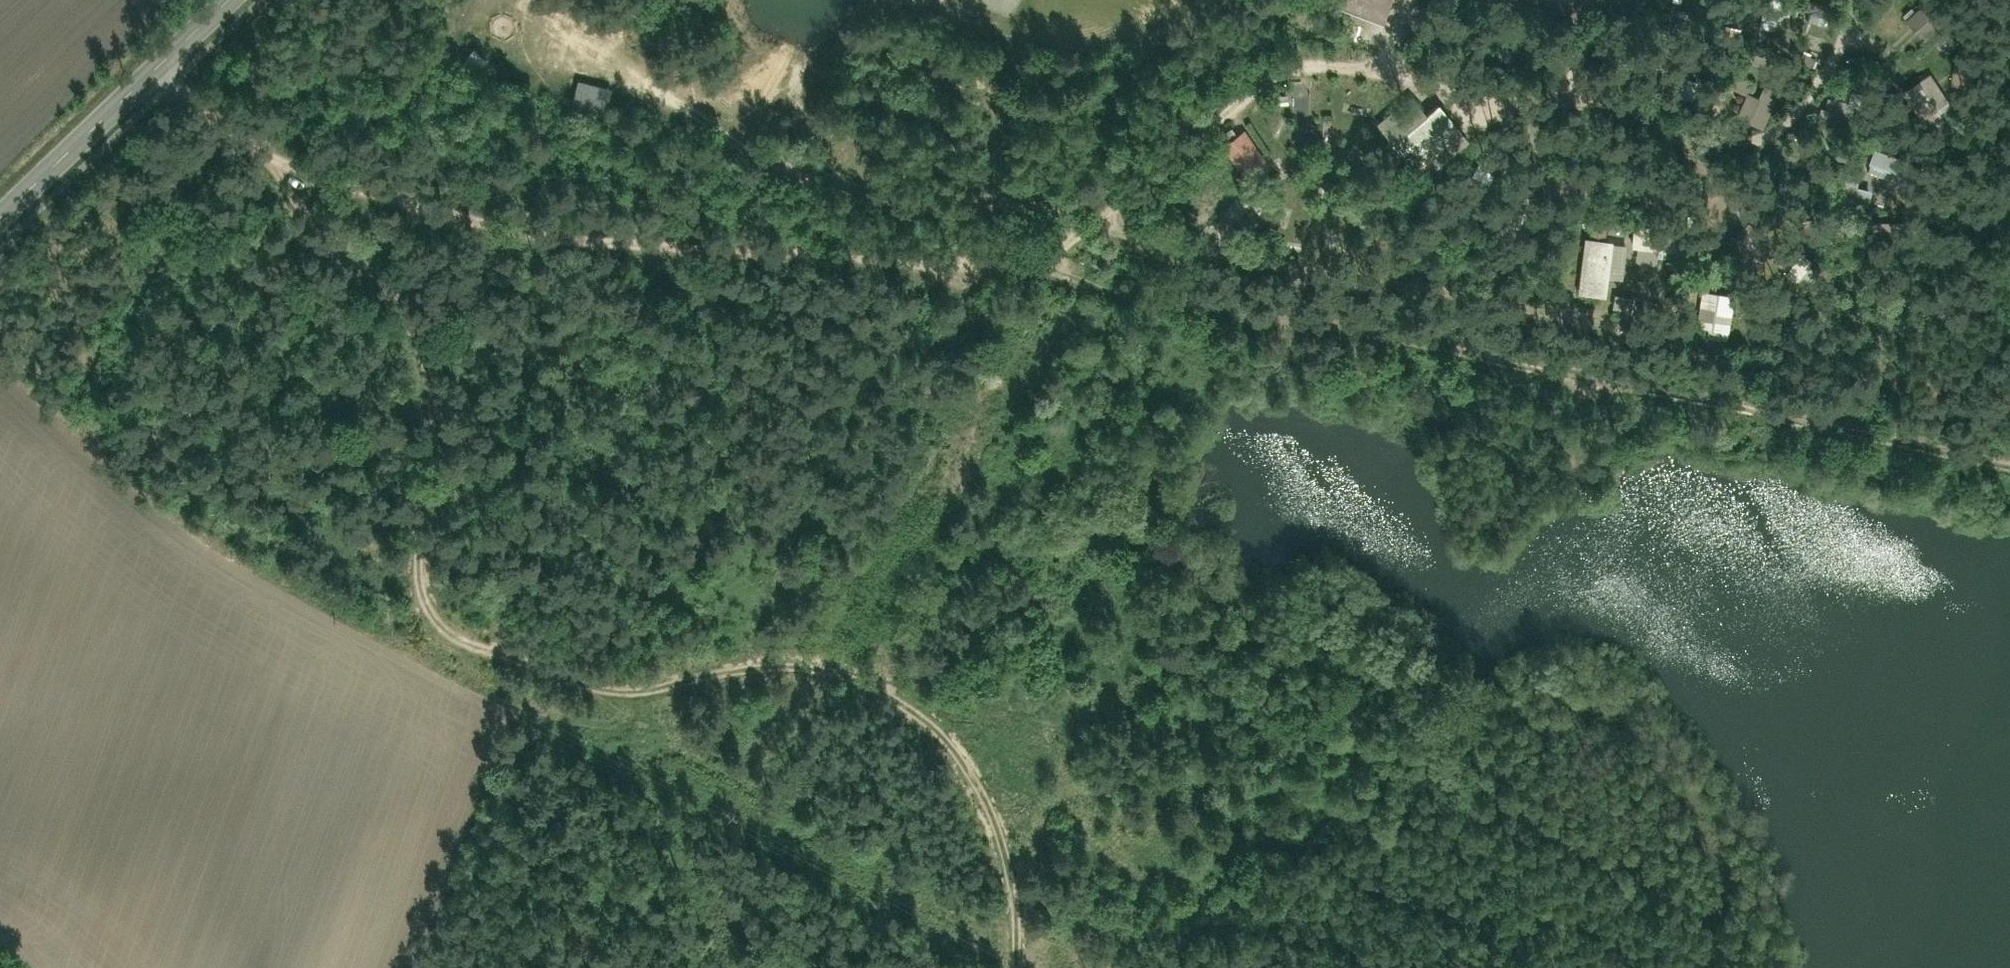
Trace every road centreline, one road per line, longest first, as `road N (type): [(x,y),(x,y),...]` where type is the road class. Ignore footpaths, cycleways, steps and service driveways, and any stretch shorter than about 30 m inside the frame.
road 1 (track): [(148,88),(442,212),(706,254),(1048,270),(2009,458)]
road 2 (track): [(249,125),(391,290),(433,375),(436,461),(419,587),(453,634),(515,662),(668,687),(767,667),(859,685),(941,738),(1003,839),(1031,928),(1019,967)]
road 3 (track): [(1048,270),(1281,68),(1386,64),(1406,0)]
road 4 (tertiary): [(0,229),(236,0)]

